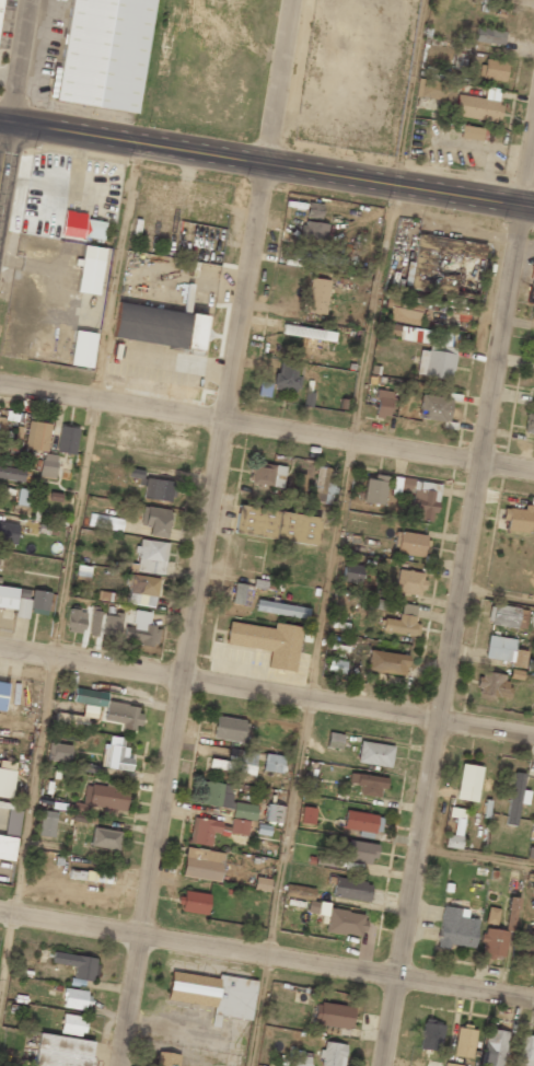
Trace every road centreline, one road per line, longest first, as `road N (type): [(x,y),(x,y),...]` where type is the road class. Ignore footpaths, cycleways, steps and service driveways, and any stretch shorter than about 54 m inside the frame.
road 1 (residential): [(291,0),(123,1065)]
road 2 (residential): [(533,156),(385,1065)]
road 3 (residential): [(0,908),(533,997)]
road 4 (residential): [(0,651),(533,735)]
road 5 (residential): [(0,392),(533,473)]
road 6 (tertiary): [(12,124),(533,210)]
road 7 (tertiary): [(31,0),(12,124)]

